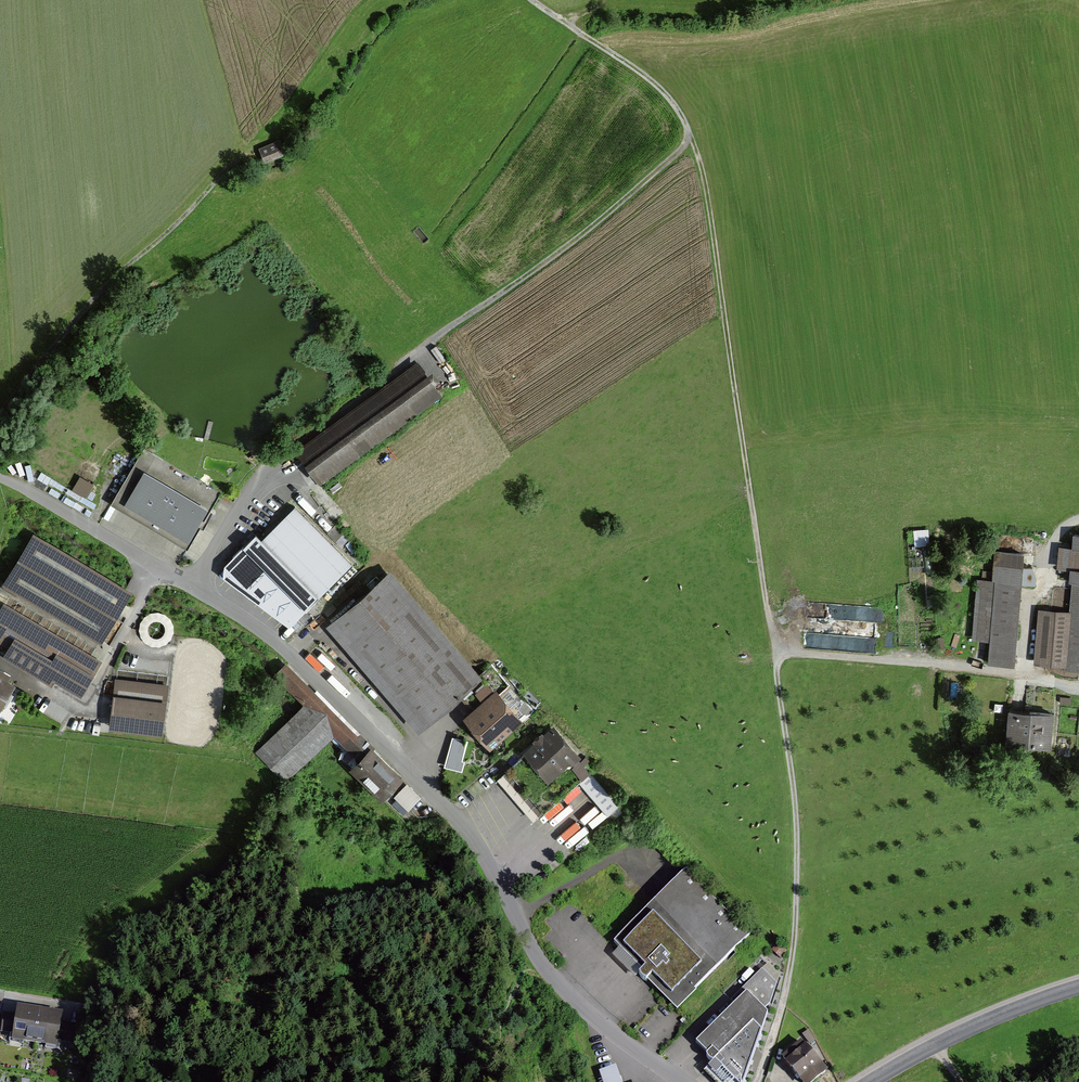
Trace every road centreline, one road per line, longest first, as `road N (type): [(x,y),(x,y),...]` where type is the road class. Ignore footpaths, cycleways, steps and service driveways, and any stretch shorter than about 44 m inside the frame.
road 1 (residential): [(681,1081),(542,953),(470,830),(240,603),(187,584),(0,479)]
road 2 (track): [(206,592),(236,513),(286,452),(602,218),(692,136)]
road 3 (track): [(692,136),(711,201),(765,602),(780,656)]
road 4 (track): [(757,1081),(783,1000),(796,919),(795,810),(780,656)]
road 5 (track): [(780,656),(1008,671),(1023,679)]
road 6 (tertiary): [(869,1081),(1000,1016),(1078,989)]
road 7 (track): [(692,136),(661,88),(532,0)]

